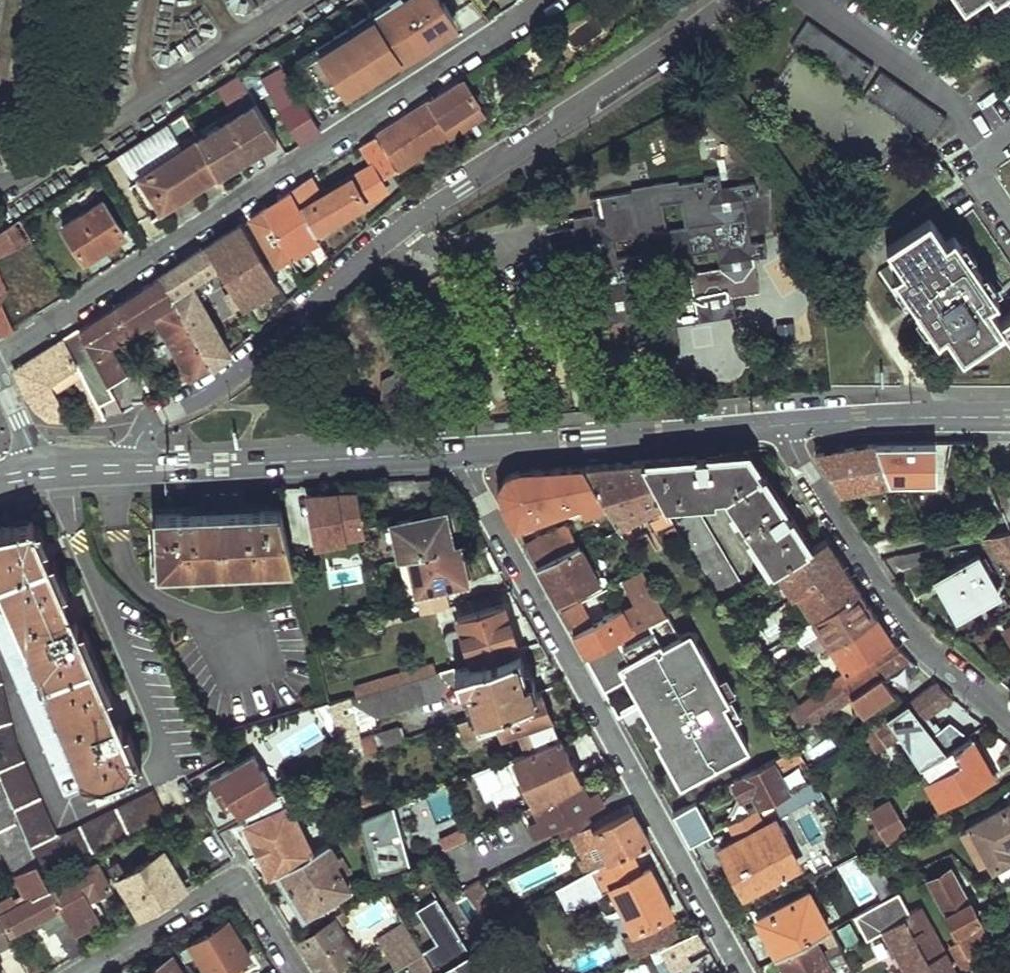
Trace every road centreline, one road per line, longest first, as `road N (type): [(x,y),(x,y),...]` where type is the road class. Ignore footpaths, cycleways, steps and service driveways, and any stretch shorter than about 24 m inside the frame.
road 1 (residential): [(135,469),(137,439),(152,422),(242,370),(401,229),(741,0)]
road 2 (residential): [(0,357),(549,0)]
road 3 (residential): [(463,453),(482,507),(738,972)]
road 4 (residential): [(787,425),(802,468),(906,627),(1009,722)]
road 5 (tertiary): [(463,453),(135,469)]
road 6 (tertiary): [(787,425),(463,453)]
road 7 (residential): [(300,972),(238,878),(80,972)]
road 8 (residential): [(985,155),(938,89),(819,0)]
road 9 (tertiary): [(1009,418),(787,425)]

